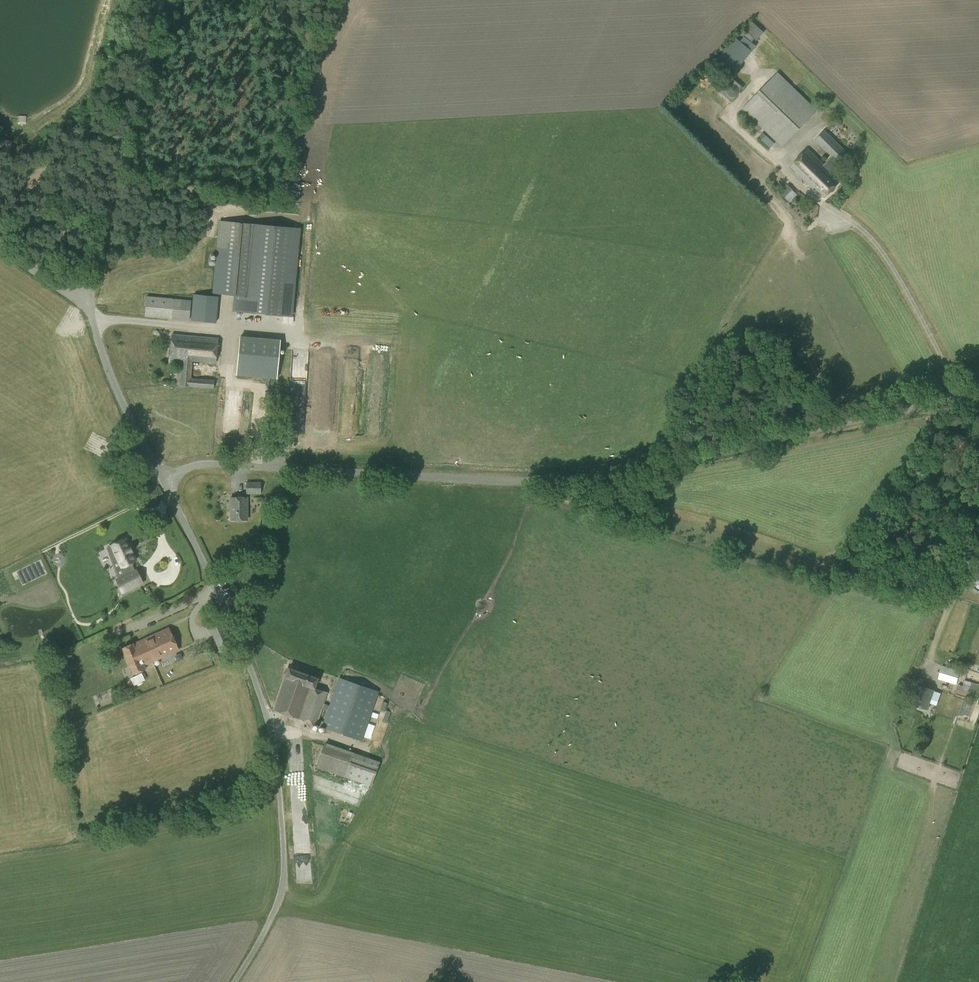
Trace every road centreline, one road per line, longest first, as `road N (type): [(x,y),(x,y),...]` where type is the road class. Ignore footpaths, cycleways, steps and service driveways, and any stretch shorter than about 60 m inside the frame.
road 1 (unclassified): [(164,483),(212,462),(506,480),(591,474),(964,398)]
road 2 (unclassified): [(235,981),(283,886),(277,770),(256,681),(164,483)]
road 3 (unclassified): [(89,306),(94,260),(161,0)]
road 4 (unclassified): [(164,483),(106,364),(89,306)]

